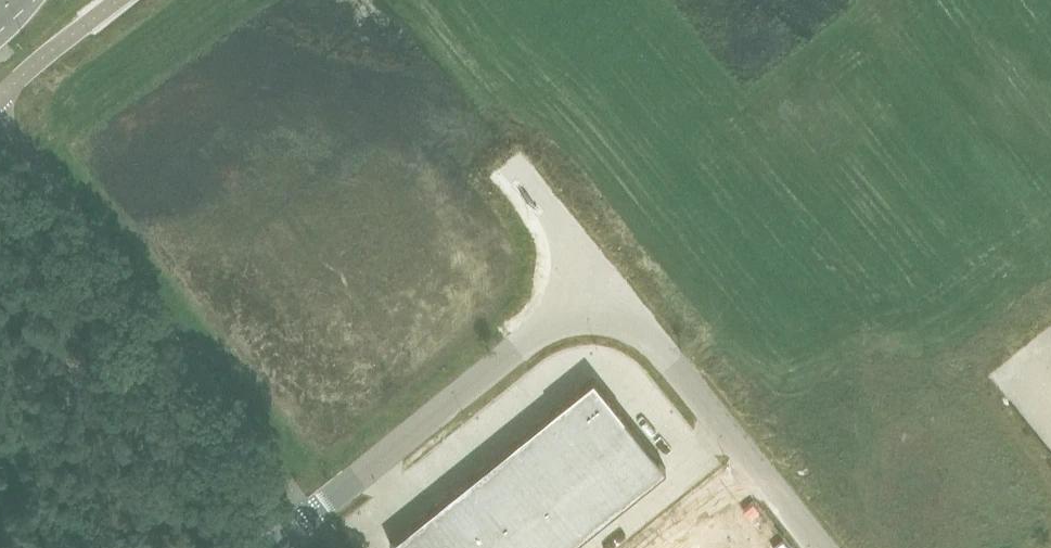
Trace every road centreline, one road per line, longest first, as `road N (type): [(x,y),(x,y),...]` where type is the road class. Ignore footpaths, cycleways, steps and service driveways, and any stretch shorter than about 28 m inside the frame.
road 1 (unclassified): [(272,547),(541,330),(604,314),(648,339),(815,547)]

